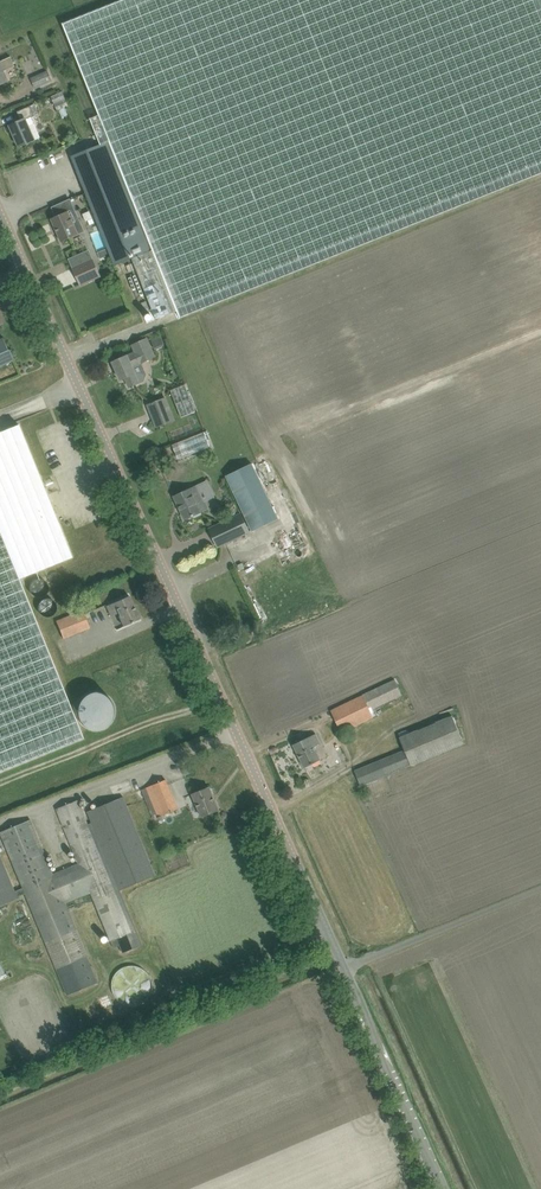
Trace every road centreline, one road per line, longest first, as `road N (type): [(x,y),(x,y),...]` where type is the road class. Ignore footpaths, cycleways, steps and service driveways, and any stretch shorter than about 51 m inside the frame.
road 1 (tertiary): [(440,1188),(0,212)]

